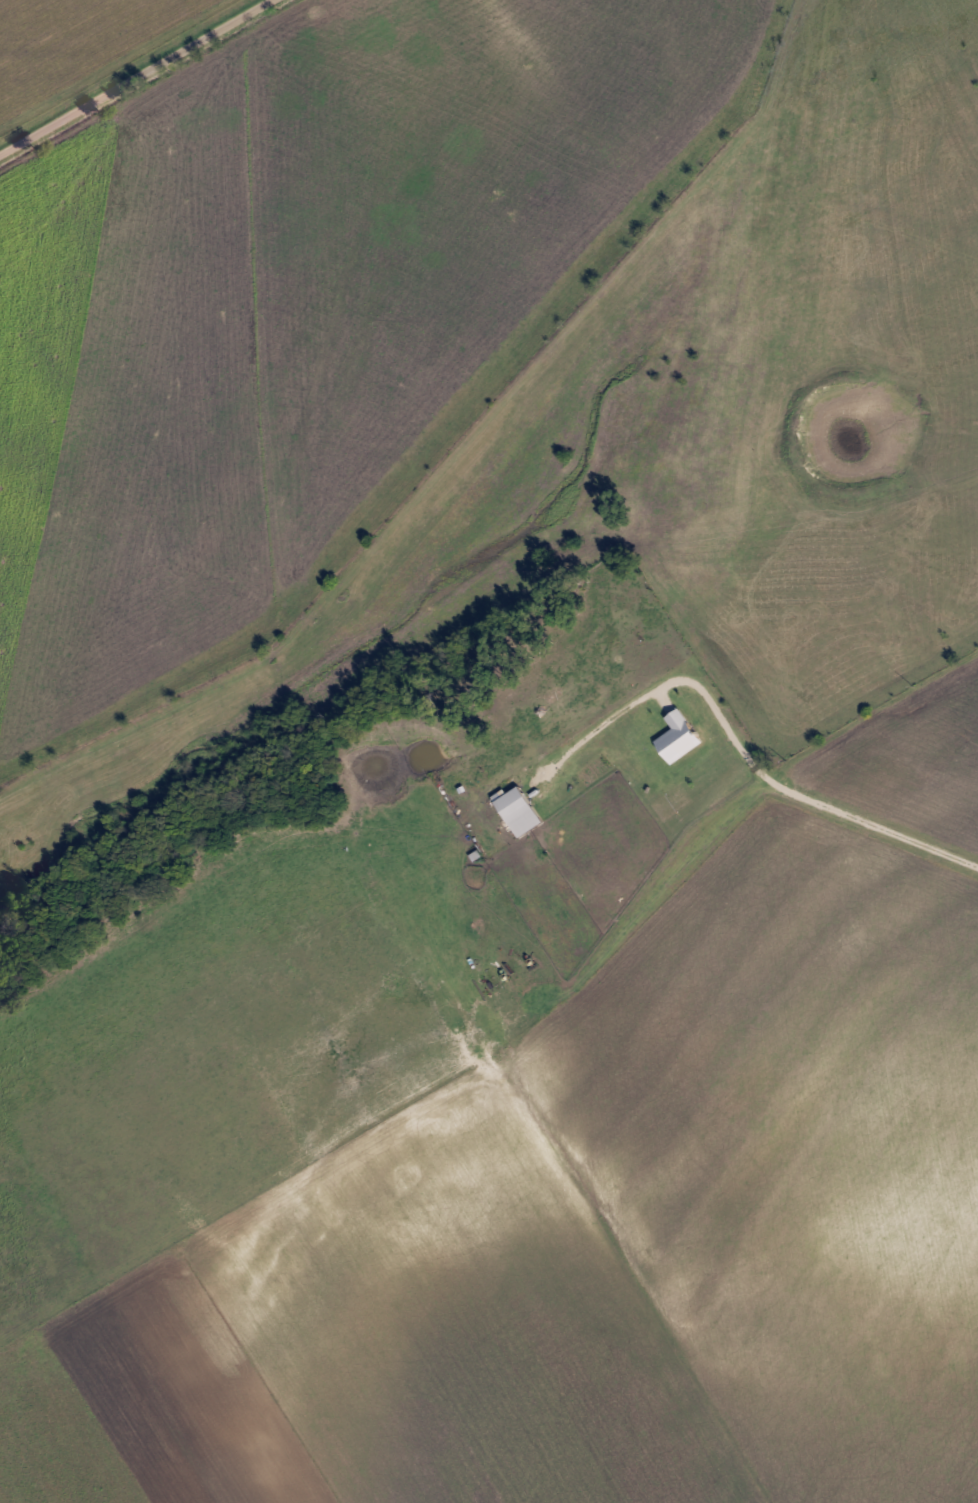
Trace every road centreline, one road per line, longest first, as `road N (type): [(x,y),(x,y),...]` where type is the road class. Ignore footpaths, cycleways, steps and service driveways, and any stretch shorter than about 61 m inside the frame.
road 1 (residential): [(0,153),(266,0)]

